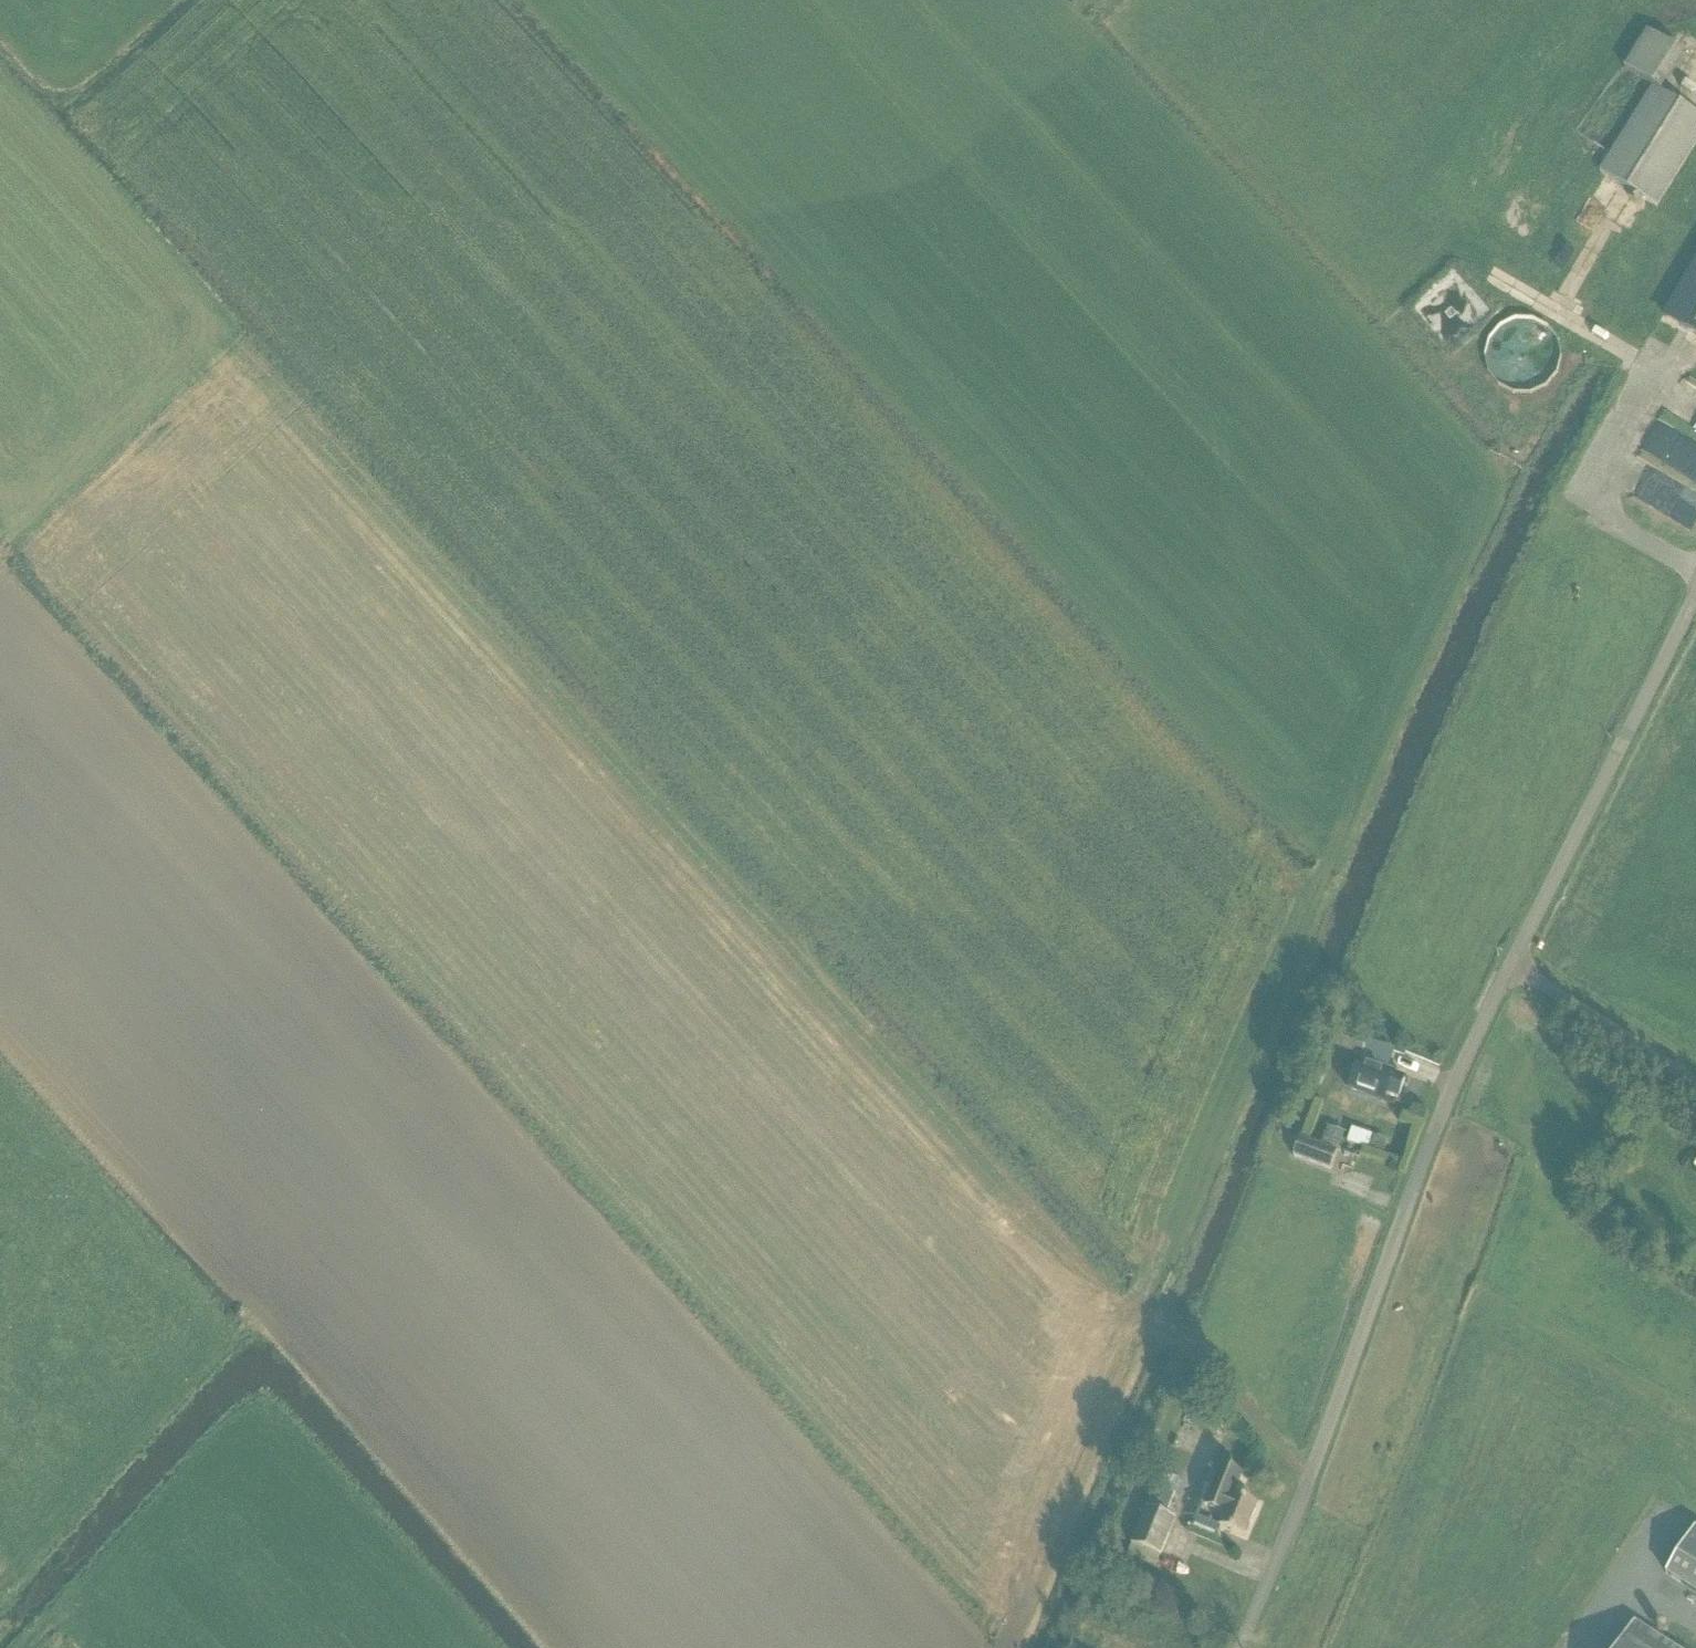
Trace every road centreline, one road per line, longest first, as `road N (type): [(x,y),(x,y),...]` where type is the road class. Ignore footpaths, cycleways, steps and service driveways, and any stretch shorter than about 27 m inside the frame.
road 1 (unclassified): [(1247,1647),(1458,1076),(1695,617)]

